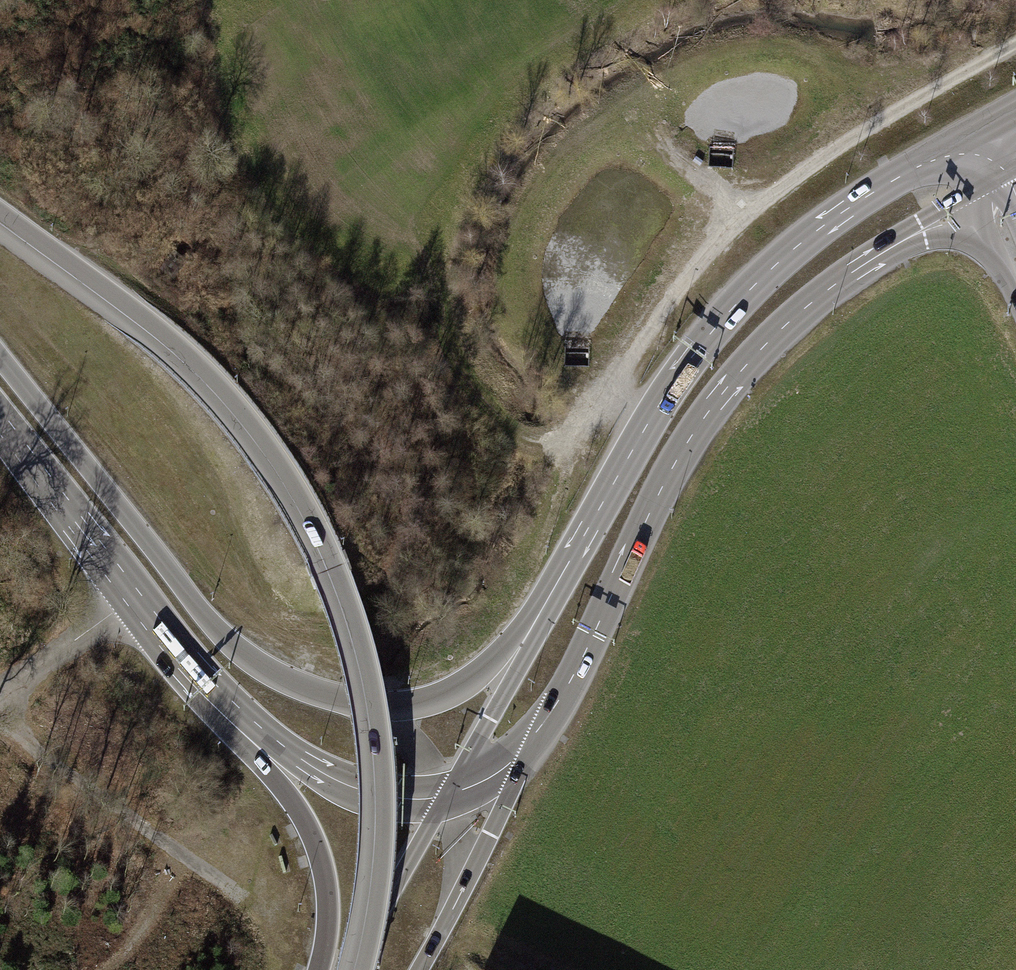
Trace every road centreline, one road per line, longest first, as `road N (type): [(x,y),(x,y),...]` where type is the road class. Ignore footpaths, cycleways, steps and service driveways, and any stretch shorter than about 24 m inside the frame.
road 1 (secondary): [(361,969),(379,841),(378,749),(365,665),(339,583),(262,443),(219,387),(137,312),(0,214)]
road 2 (secondary): [(568,563),(473,681),(413,706),(335,699),(272,670),(210,619),(0,357)]
road 3 (secondary): [(546,723),(679,452),(721,394),(806,305),(1006,176)]
road 4 (track): [(609,405),(542,443),(505,436),(430,334),(427,261),(467,163),(531,82),(647,0)]
road 5 (secondary): [(983,136),(884,186),(769,270),(686,361),(568,563)]
road 6 (track): [(609,405),(640,339),(725,237),(904,111),(1015,47)]
road 7 (secondary): [(182,658),(194,694),(272,775),(316,849),(329,899),(318,969)]
road 8 (secondary): [(182,658),(338,781),(395,796),(445,795)]
road 9 (secondary): [(0,423),(182,658)]
road 10 (secondary): [(419,969),(546,723)]
road 11 (secondary): [(568,563),(556,601),(445,795)]
road 12 (track): [(168,852),(0,735)]
road 13 (secondary): [(445,795),(347,969)]
road 14 (track): [(0,684),(131,596)]
road 15 (secondary): [(445,795),(489,776),(546,723)]

